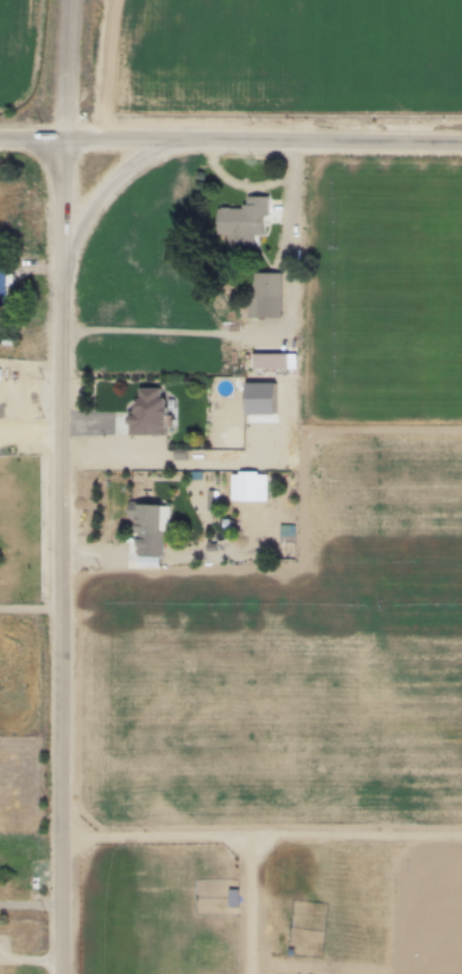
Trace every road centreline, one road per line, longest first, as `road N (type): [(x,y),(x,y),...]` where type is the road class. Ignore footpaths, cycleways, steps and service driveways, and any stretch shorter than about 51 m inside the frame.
road 1 (residential): [(61,973),(62,141),(71,0)]
road 2 (residential): [(461,143),(0,140)]
road 3 (residential): [(62,254),(120,172),(168,141)]

